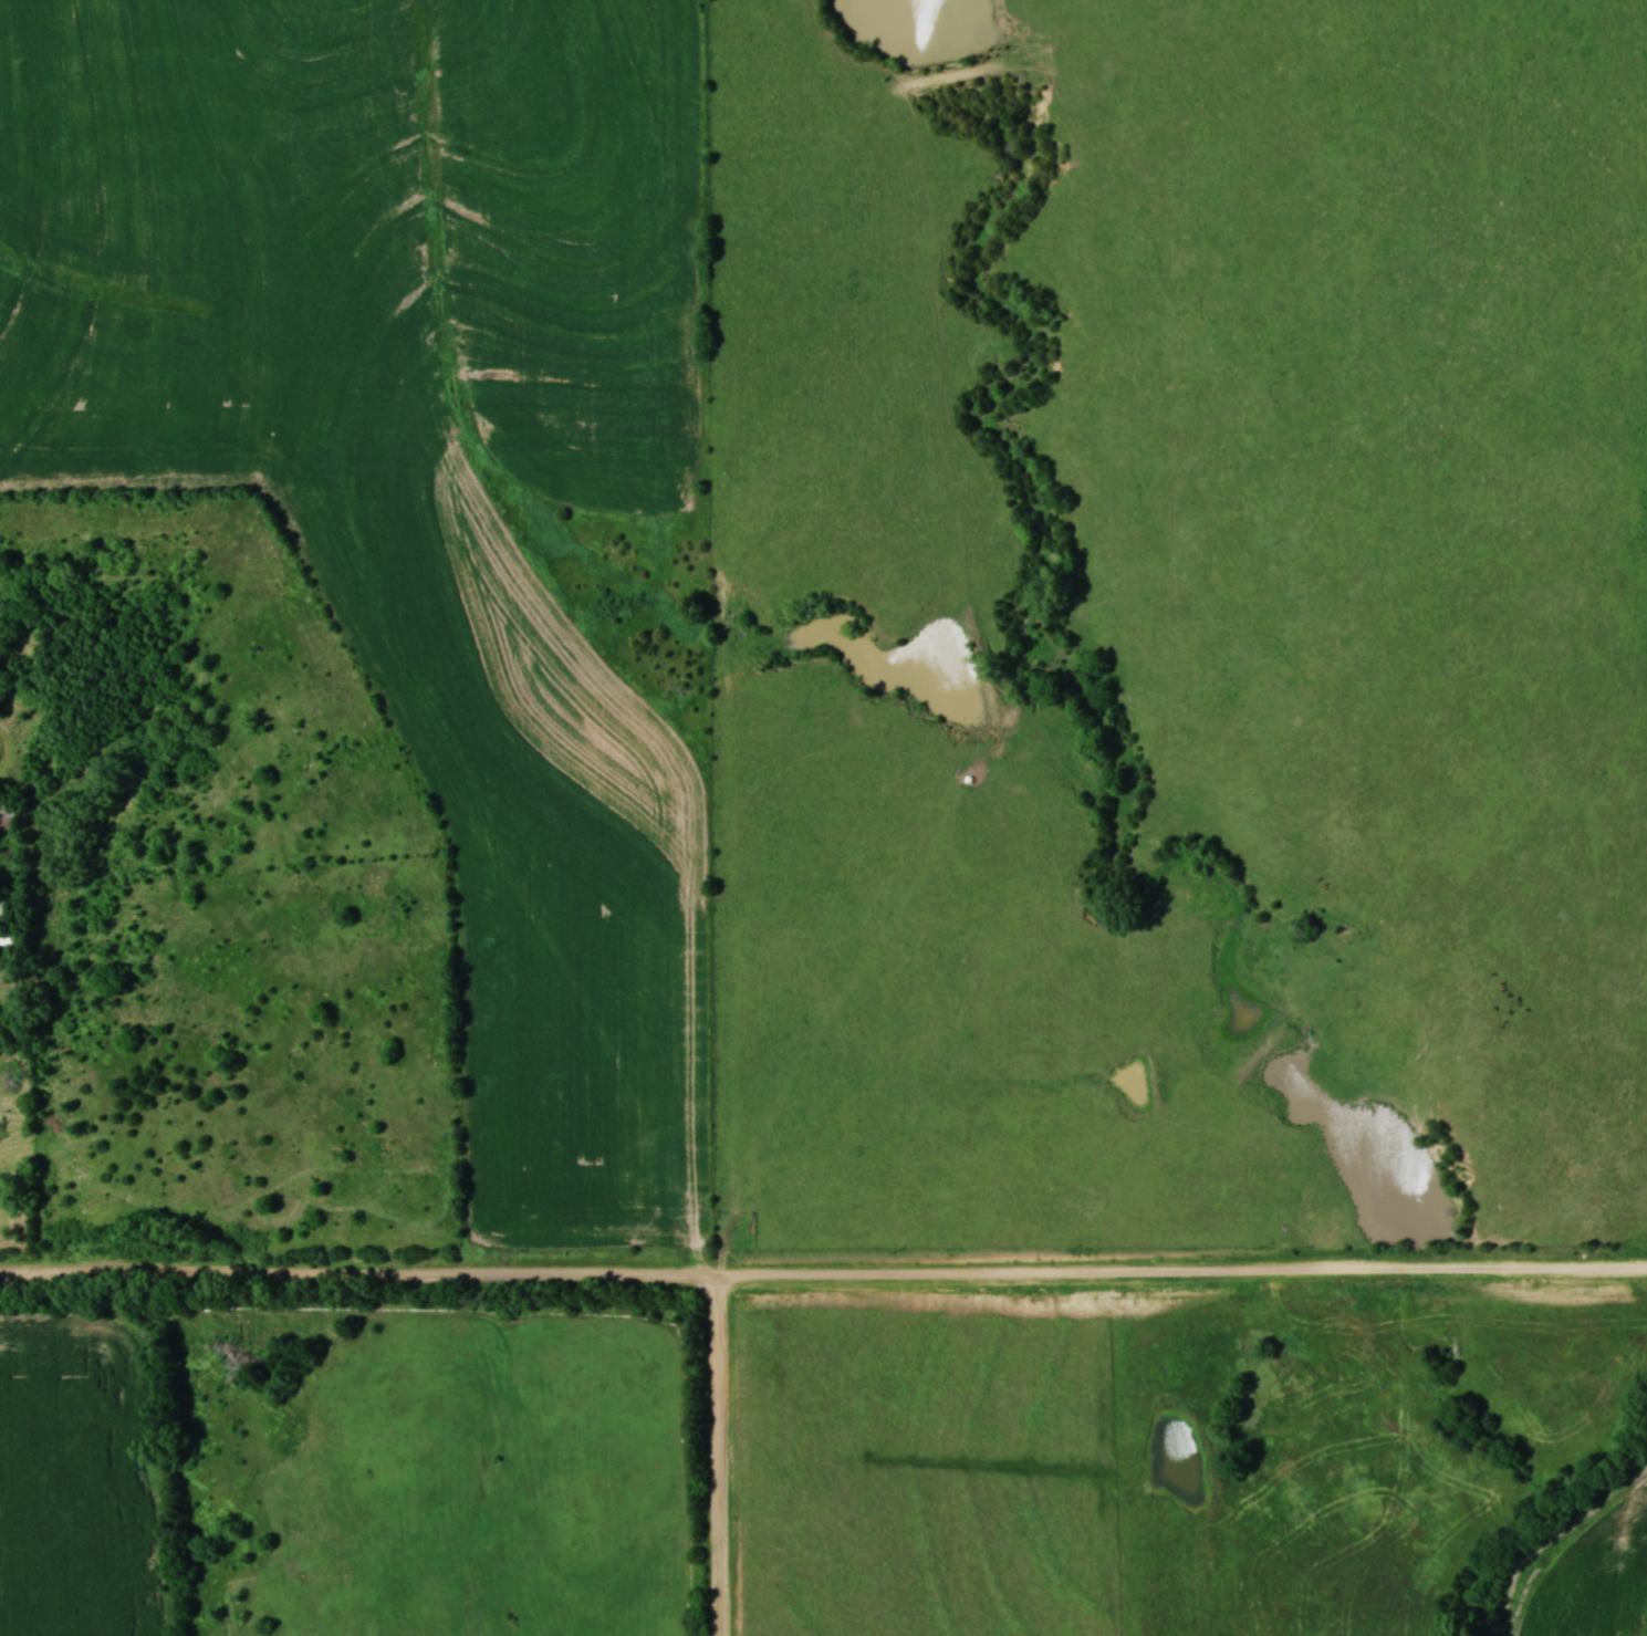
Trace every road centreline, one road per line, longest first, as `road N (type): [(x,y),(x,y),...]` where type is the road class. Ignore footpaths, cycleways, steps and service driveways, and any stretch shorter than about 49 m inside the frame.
road 1 (residential): [(1646,1268),(0,1275)]
road 2 (residential): [(724,1635),(725,1275)]

